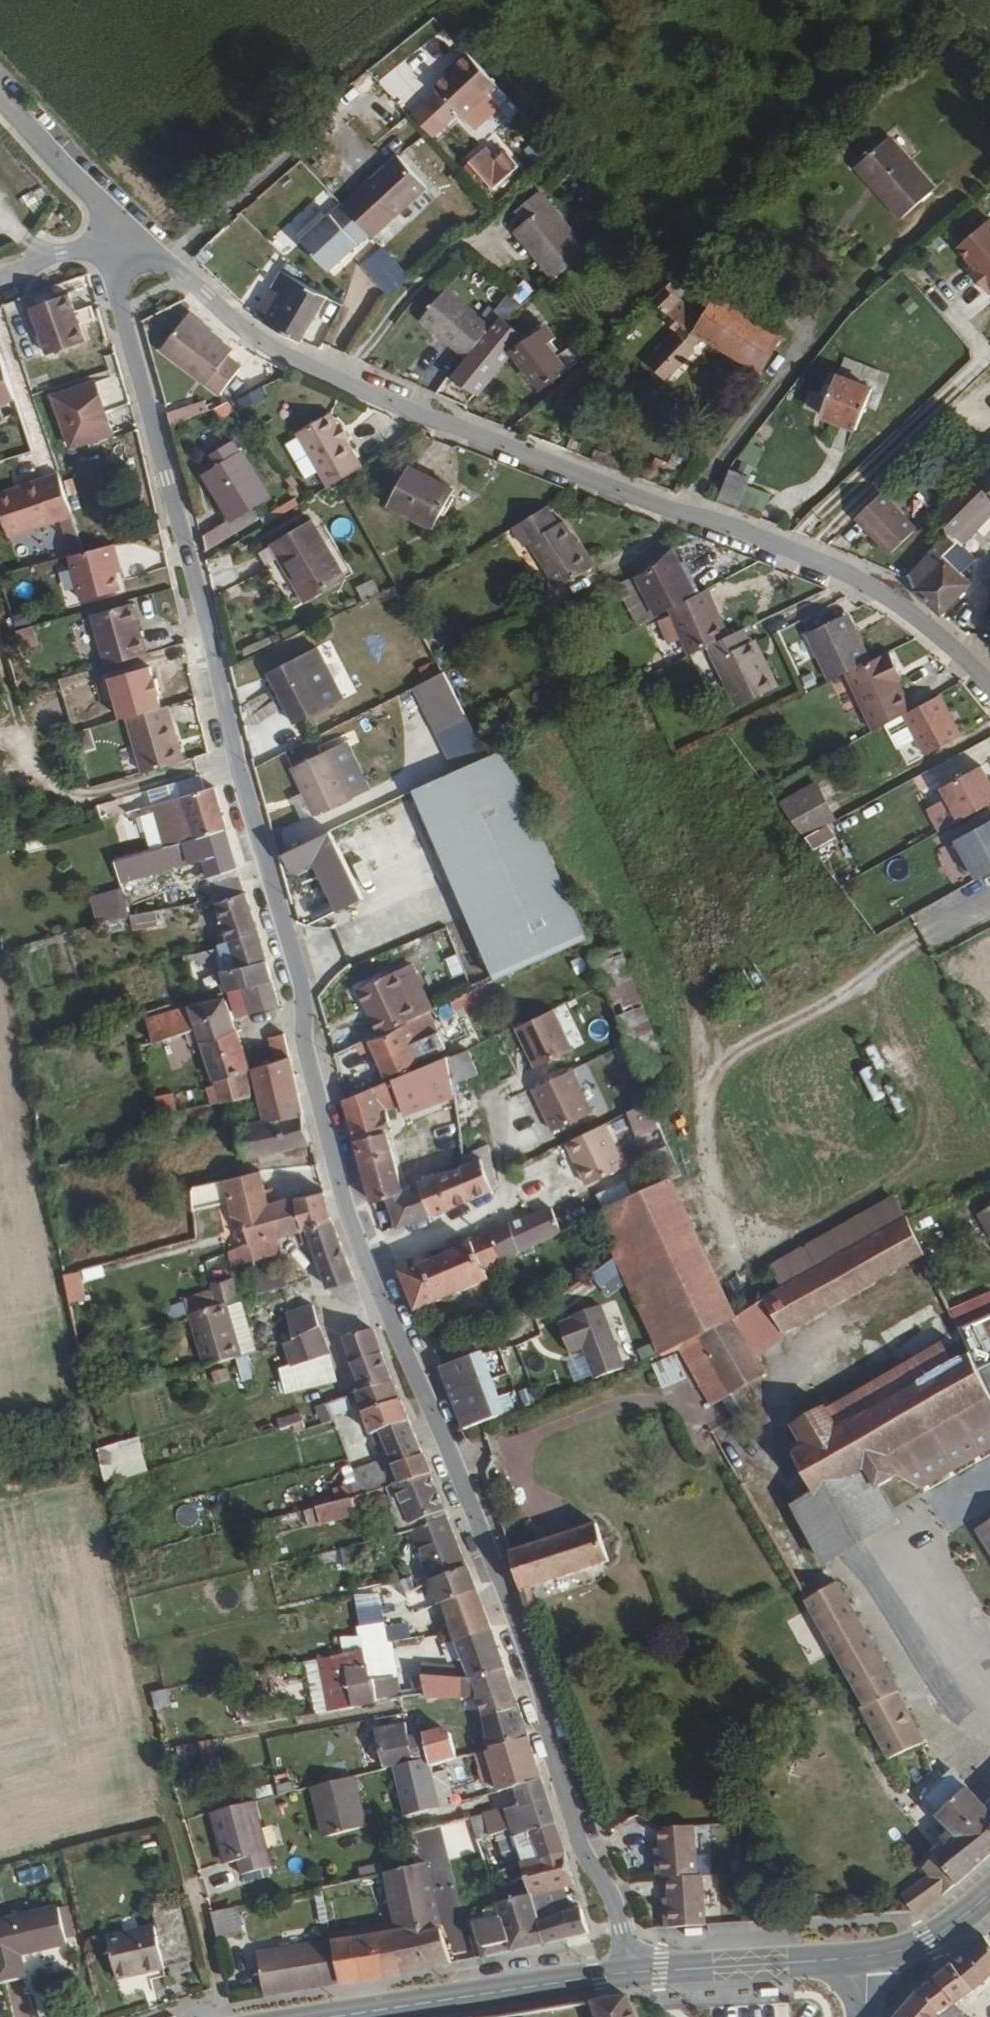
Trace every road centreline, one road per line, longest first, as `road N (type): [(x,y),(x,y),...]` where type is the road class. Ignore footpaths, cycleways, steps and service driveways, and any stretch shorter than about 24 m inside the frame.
road 1 (residential): [(364,1259),(306,1045),(302,986),(119,300),(121,230)]
road 2 (residential): [(121,230),(267,346),(672,511),(835,568),(953,646),(989,687)]
road 3 (residential): [(635,1973),(613,1899),(579,1847),(546,1738),(546,1704),(509,1598),(364,1259)]
road 4 (secondary): [(341,2016),(635,1973)]
road 5 (residential): [(494,1106),(509,1192),(504,1205),(364,1259)]
road 6 (secondary): [(635,1973),(868,1958)]
road 7 (track): [(0,105),(121,230)]
road 8 (secondary): [(868,1958),(927,1940),(989,1893)]
road 9 (residential): [(0,280),(121,230)]

